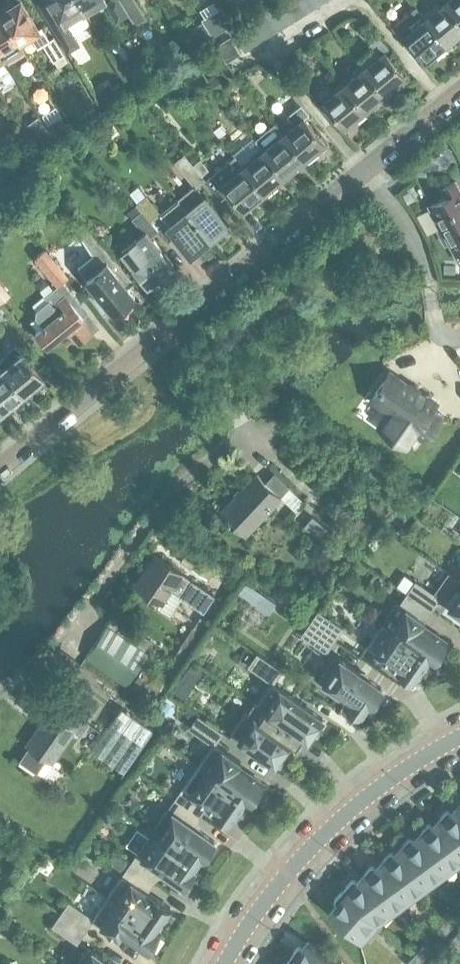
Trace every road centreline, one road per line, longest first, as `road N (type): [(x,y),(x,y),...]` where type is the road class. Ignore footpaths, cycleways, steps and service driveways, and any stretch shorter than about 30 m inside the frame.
road 1 (tertiary): [(226,963),(248,924),(339,819),(459,738)]
road 2 (residential): [(365,169),(175,326)]
road 3 (residential): [(175,326),(0,468)]
road 4 (residential): [(459,334),(435,326),(424,255),(365,169)]
road 5 (residential): [(175,326),(251,429)]
road 6 (residential): [(459,93),(365,169)]

